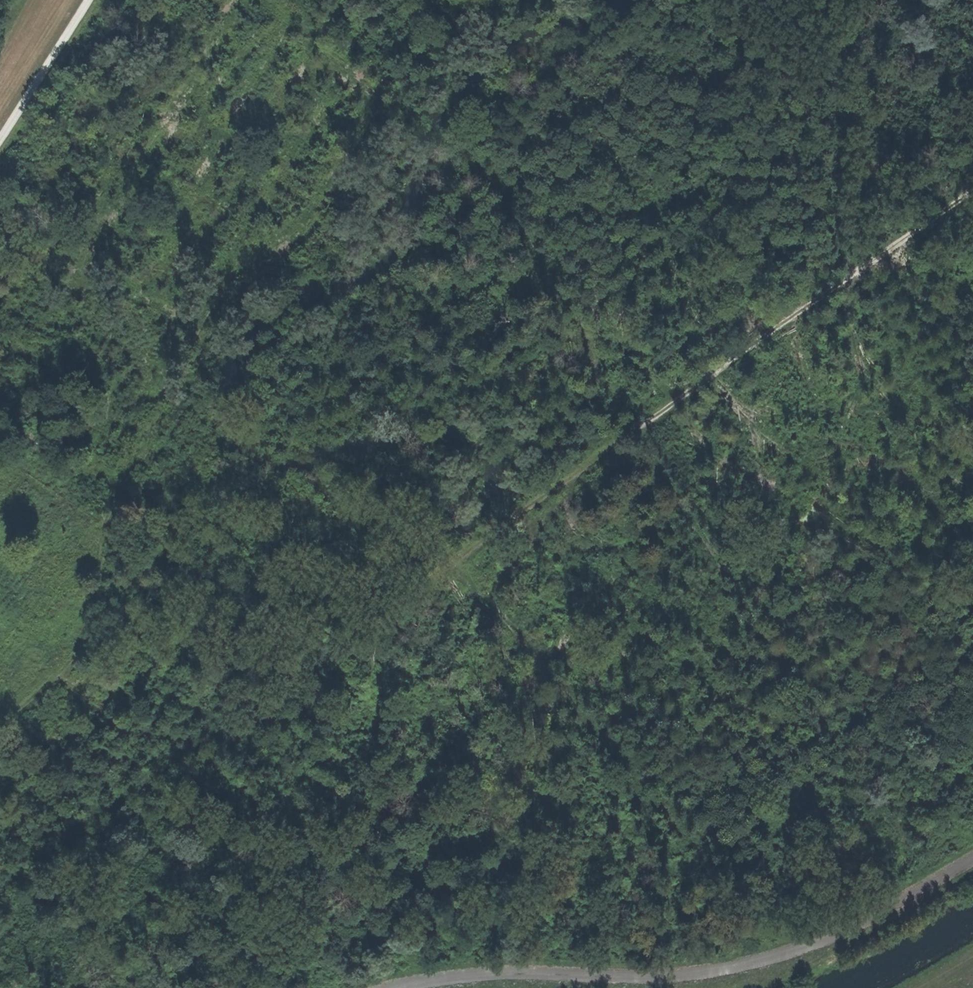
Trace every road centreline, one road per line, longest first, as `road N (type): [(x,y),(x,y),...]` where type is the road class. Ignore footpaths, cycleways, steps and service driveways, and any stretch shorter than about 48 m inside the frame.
road 1 (track): [(972,191),(529,502),(426,535),(284,548),(171,578),(106,611),(0,731)]
road 2 (track): [(0,135),(88,0)]

